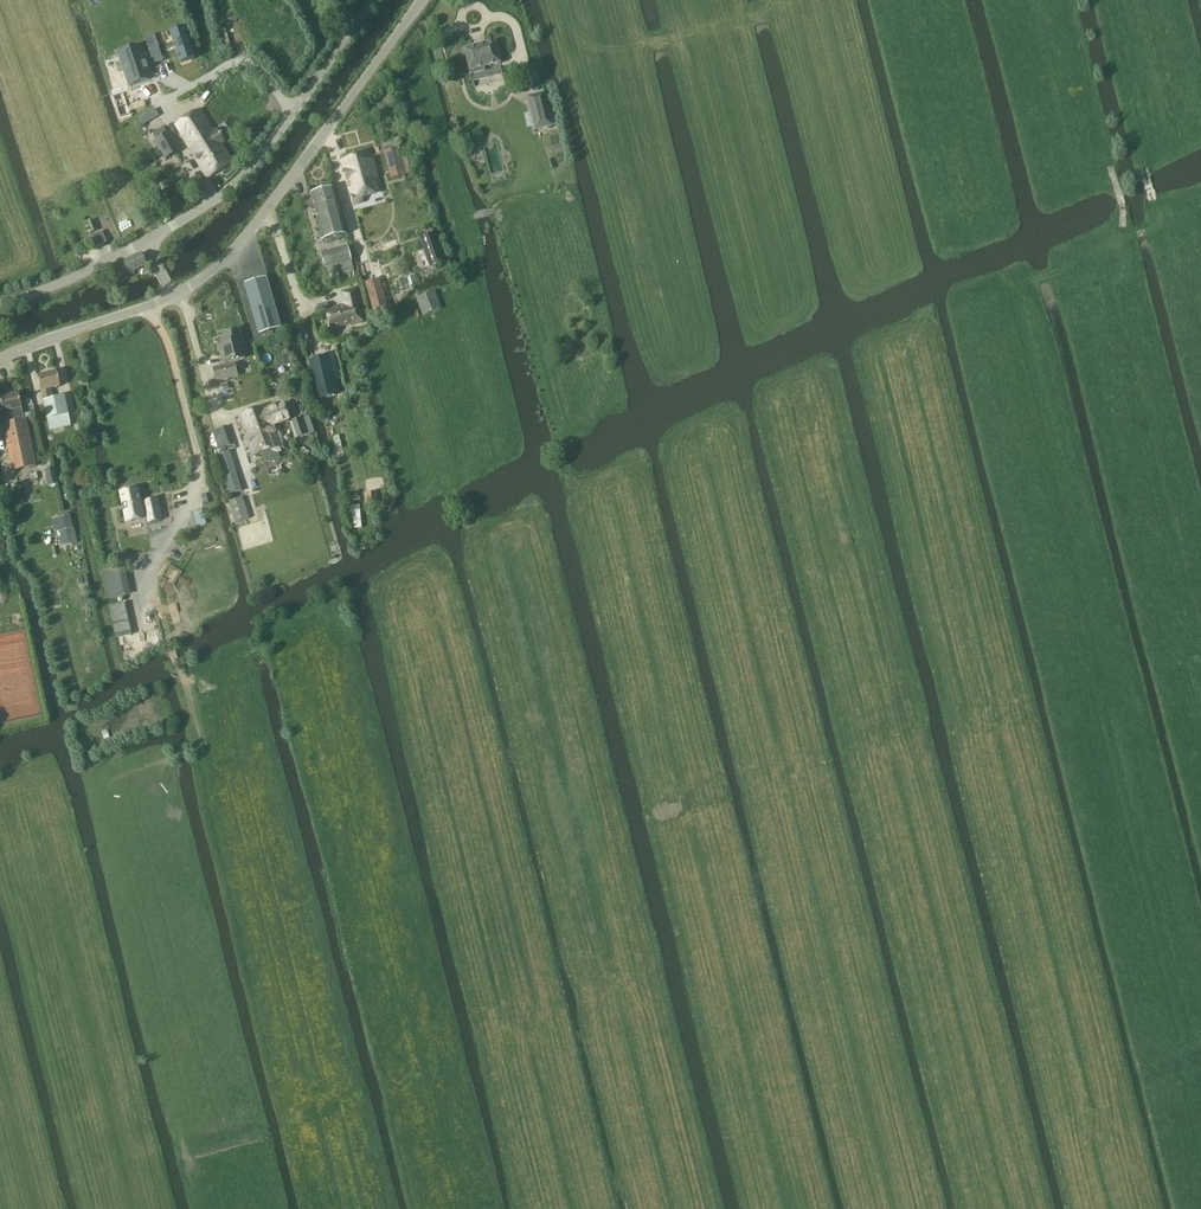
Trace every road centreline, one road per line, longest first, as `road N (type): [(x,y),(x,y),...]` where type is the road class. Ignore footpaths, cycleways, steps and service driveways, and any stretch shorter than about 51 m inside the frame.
road 1 (tertiary): [(174,297),(235,249),(420,0)]
road 2 (unclassified): [(147,243),(226,191),(263,153),(371,0)]
road 3 (tertiary): [(0,360),(174,297)]
road 4 (track): [(159,102),(244,63),(256,66),(293,115)]
road 5 (unclassified): [(0,305),(147,243)]

